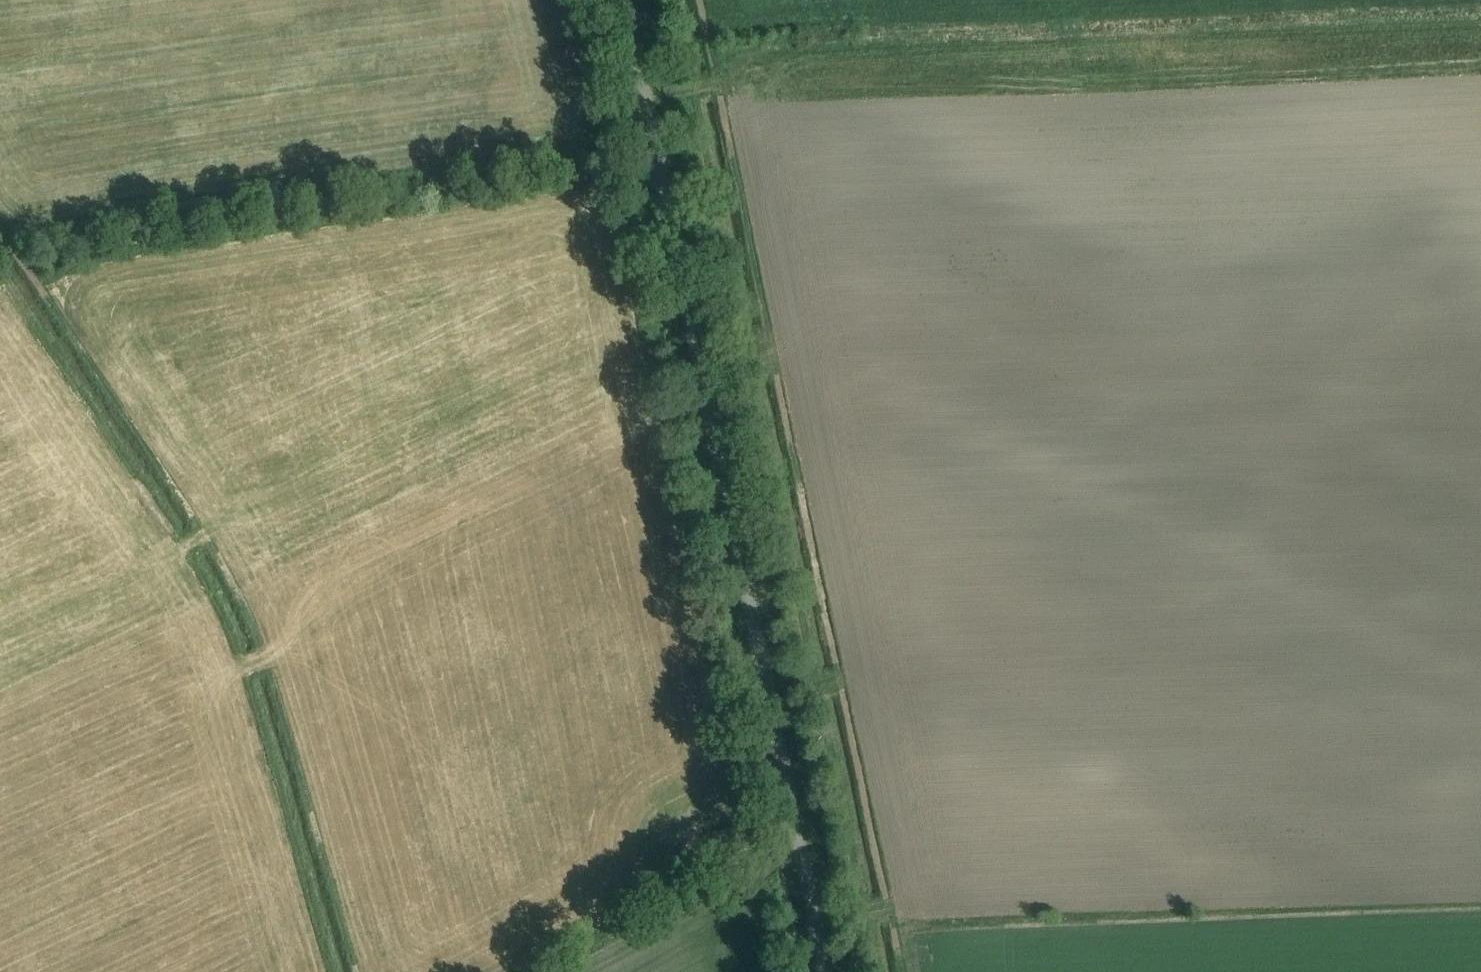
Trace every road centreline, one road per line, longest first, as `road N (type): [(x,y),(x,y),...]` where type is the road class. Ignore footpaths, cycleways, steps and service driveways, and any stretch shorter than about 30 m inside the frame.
road 1 (unclassified): [(827,971),(626,0)]

